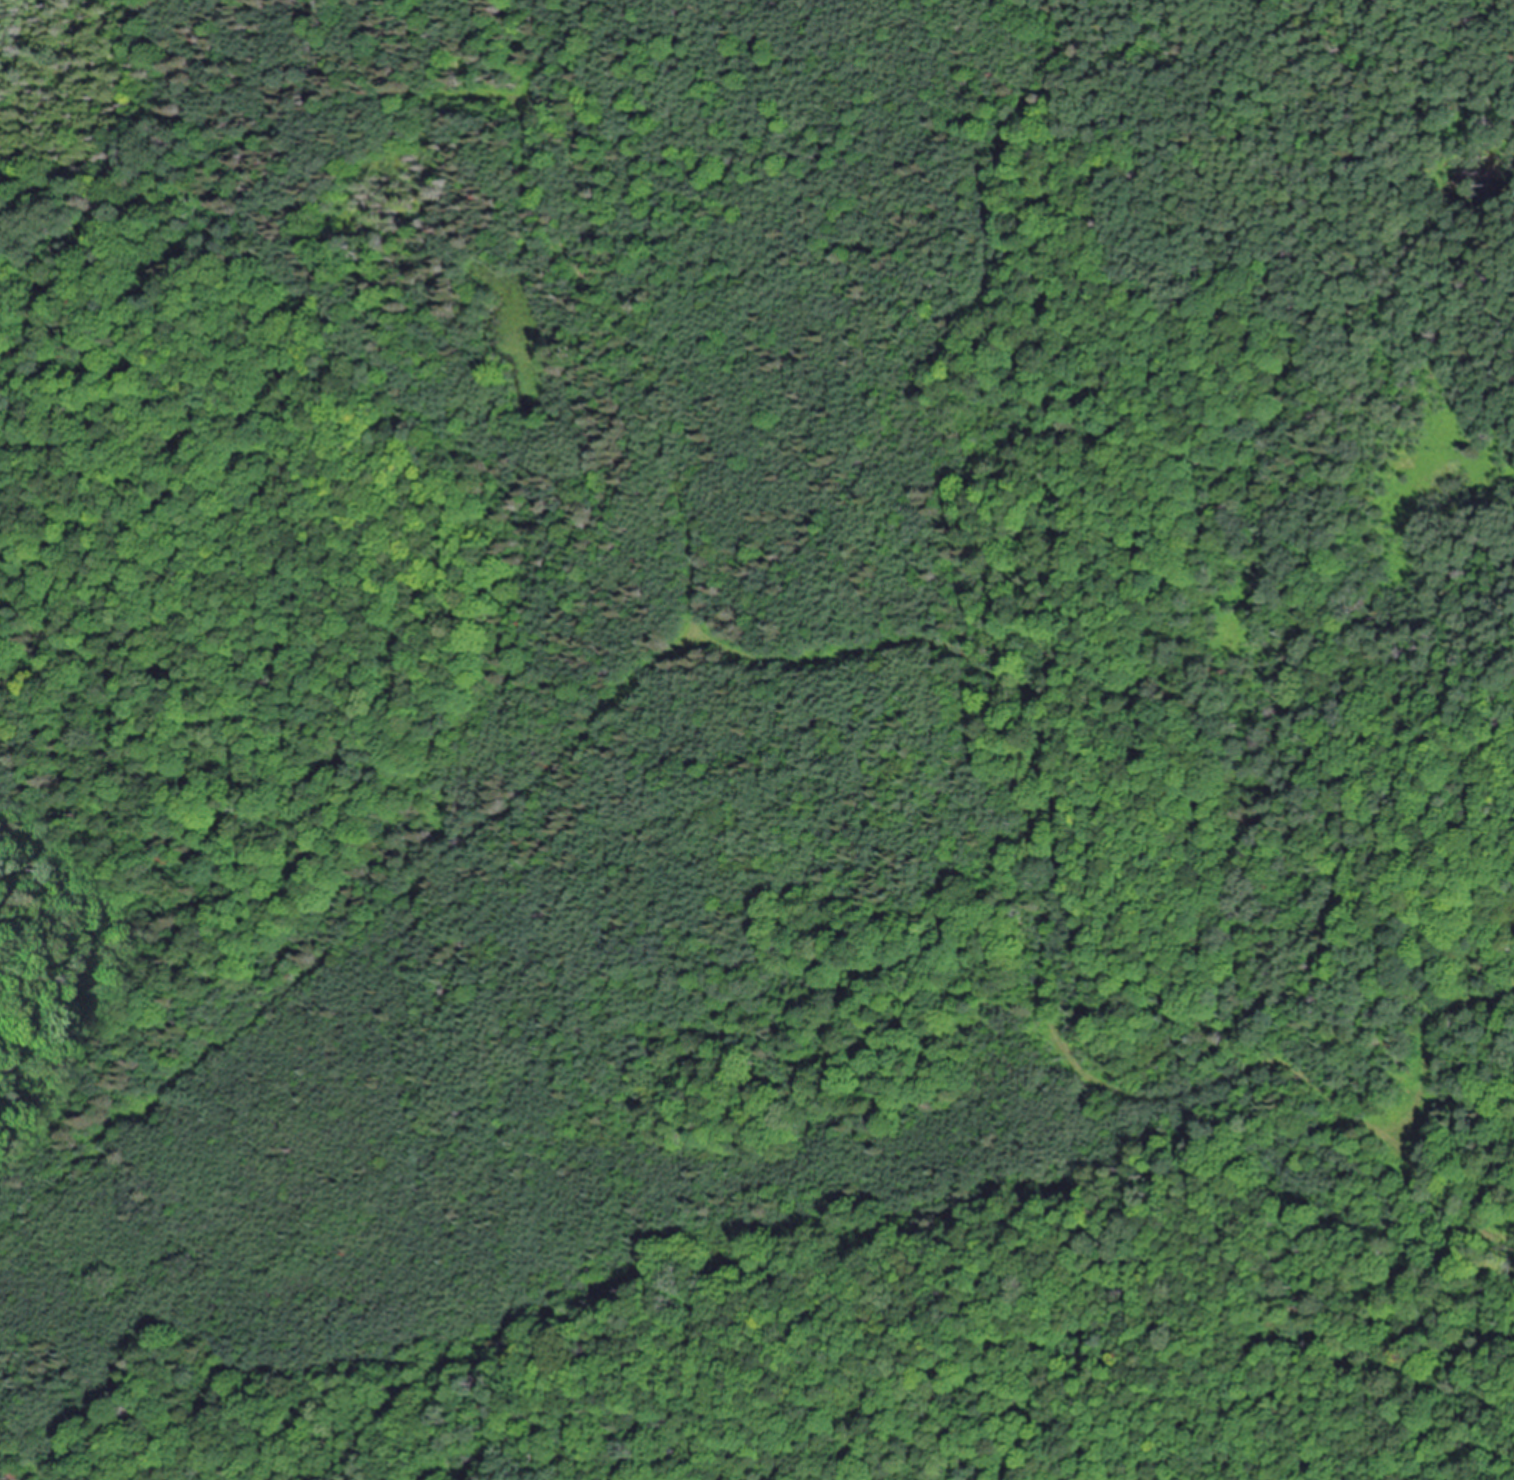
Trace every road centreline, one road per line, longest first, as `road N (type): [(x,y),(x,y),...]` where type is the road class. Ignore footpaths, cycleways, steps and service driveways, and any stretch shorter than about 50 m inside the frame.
road 1 (track): [(586,0),(536,96),(531,163),(550,220),(657,372),(699,535),(696,626),(717,651),(782,665),(845,662),(897,644),(944,645),(1003,677),(1036,725),(1056,792),(1057,869),(1042,975),(1050,1037),(1083,1077),(1127,1097),(1180,1094),(1275,1062),(1300,1070),(1401,1155),(1454,1220),(1480,1237),(1513,1236)]
road 2 (track): [(696,626),(637,680),(548,788),(95,1145),(0,1245)]
road 3 (track): [(1401,1155),(1433,1039),(1449,1016),(1513,986)]

